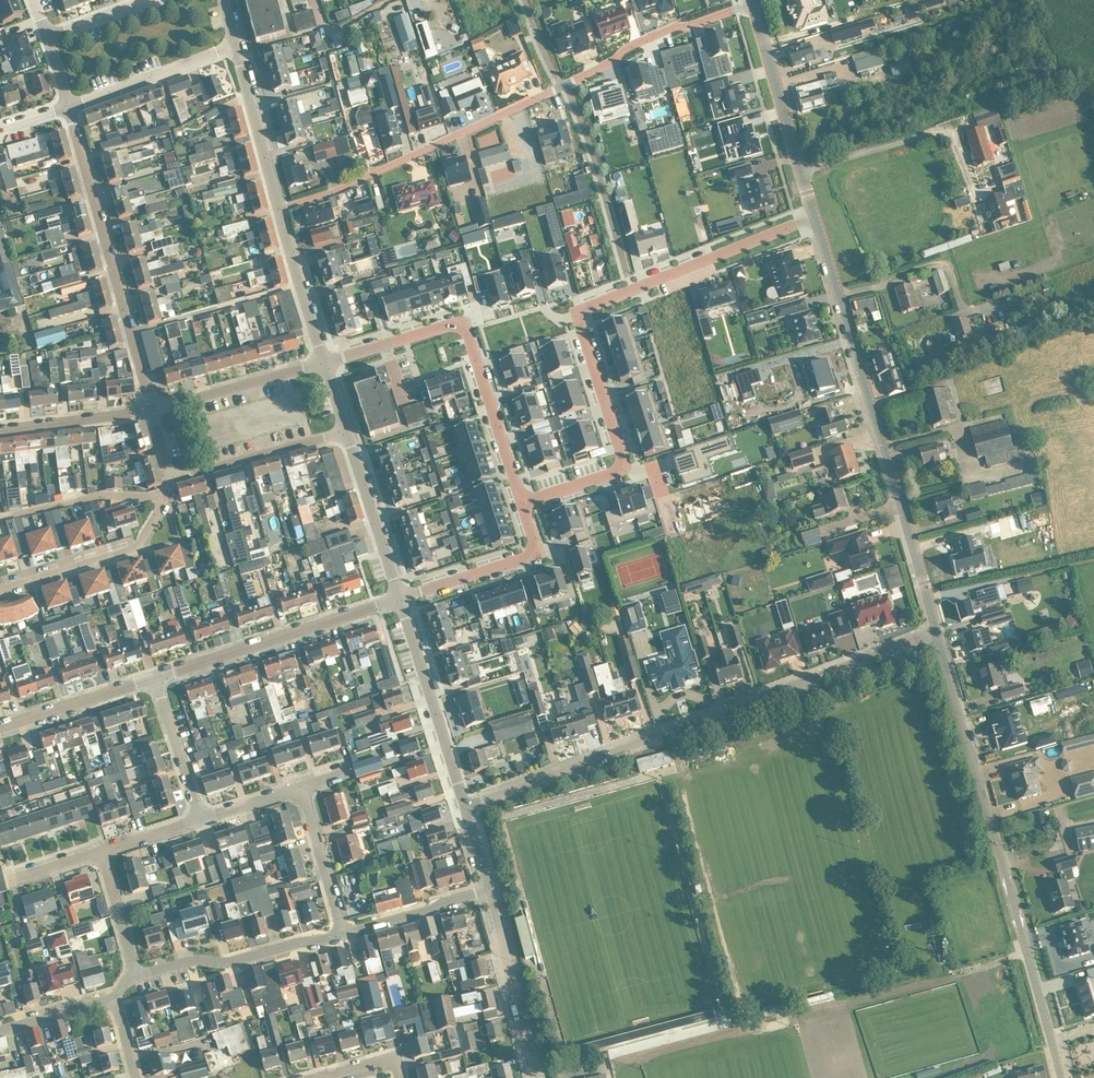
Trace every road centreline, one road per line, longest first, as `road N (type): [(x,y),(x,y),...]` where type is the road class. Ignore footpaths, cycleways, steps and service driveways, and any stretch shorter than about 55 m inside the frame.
road 1 (residential): [(465,806),(936,634)]
road 2 (unclassified): [(1060,1077),(936,634)]
road 3 (unclassified): [(936,634),(815,217)]
road 4 (residential): [(324,363),(463,325),(523,503)]
road 5 (residential): [(151,408),(69,107)]
road 6 (residential): [(278,207),(350,185),(564,85)]
road 7 (residential): [(155,678),(399,598)]
road 8 (unclassified): [(815,217),(753,5)]
road 9 (residential): [(172,479),(135,548),(0,588)]
road 10 (residential): [(622,466),(578,312),(632,290)]
road 11 (residential): [(465,806),(399,598)]
road 12 (residential): [(564,85),(589,138),(632,290)]
road 13 (residential): [(137,976),(344,935)]
road 14 (residential): [(564,85),(675,27),(753,5)]
road 15 (residential): [(523,503),(539,554),(399,598)]
road 16 (residential): [(632,290),(815,217)]
road 17 (residential): [(536,1077),(489,891)]
road 18 (residential): [(346,432),(172,479)]
road 19 (residential): [(151,408),(324,363)]
road 20 (residential): [(69,107),(234,45)]
road 21 (residential): [(399,598),(346,432)]
road 22 (residential): [(278,207),(234,45)]
road 23 (residential): [(0,728),(155,678)]
road 24 (residential): [(324,363),(278,207)]
road 25 (residential): [(0,431),(151,408)]
road 26 (residential): [(344,935),(303,788)]
road 27 (residential): [(344,935),(489,891)]
road 28 (residential): [(199,818),(155,678)]
road 29 (residential): [(137,976),(101,853)]

